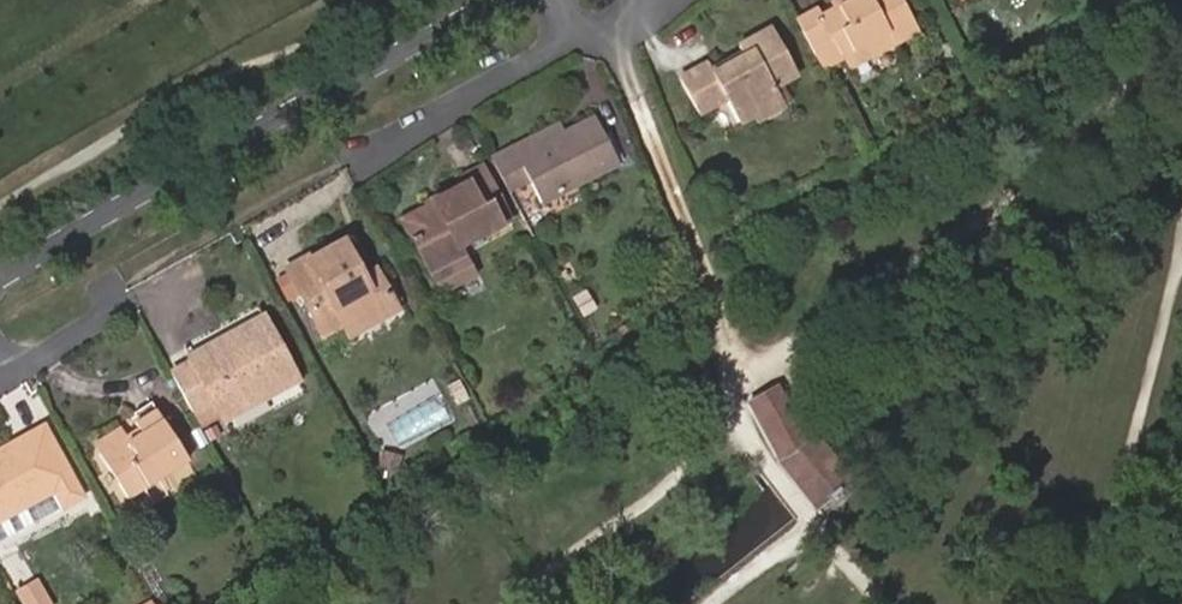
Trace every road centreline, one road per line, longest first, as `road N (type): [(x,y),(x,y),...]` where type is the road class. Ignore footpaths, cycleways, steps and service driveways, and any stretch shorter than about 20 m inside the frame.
road 1 (residential): [(500,0),(0,279)]

